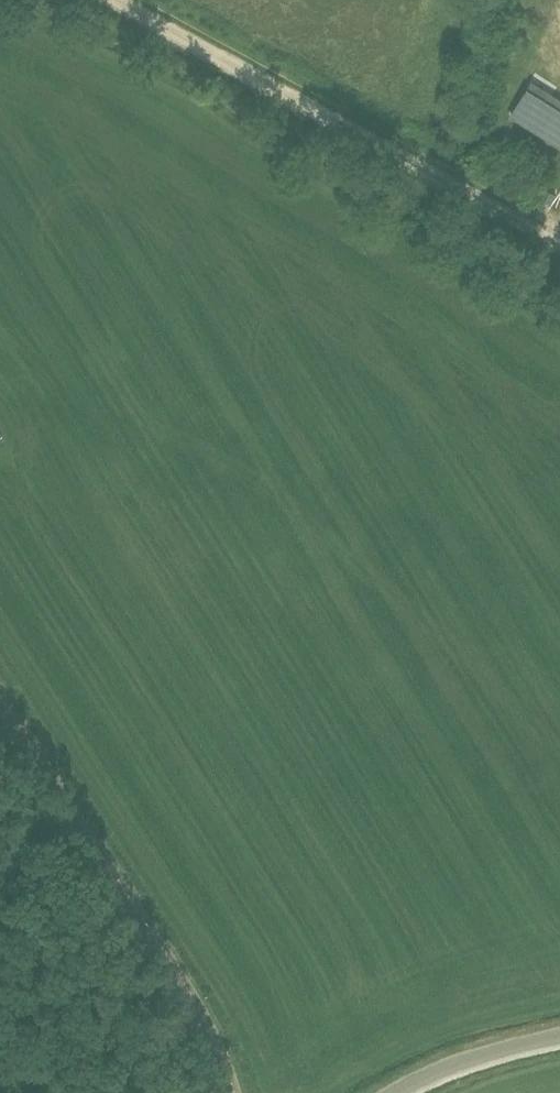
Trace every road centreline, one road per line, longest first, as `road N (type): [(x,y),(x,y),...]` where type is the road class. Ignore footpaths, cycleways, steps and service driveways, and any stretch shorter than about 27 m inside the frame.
road 1 (track): [(559,245),(114,0)]
road 2 (tertiary): [(227,1092),(0,716)]
road 3 (unclassified): [(393,1092),(470,1058),(559,1036)]

